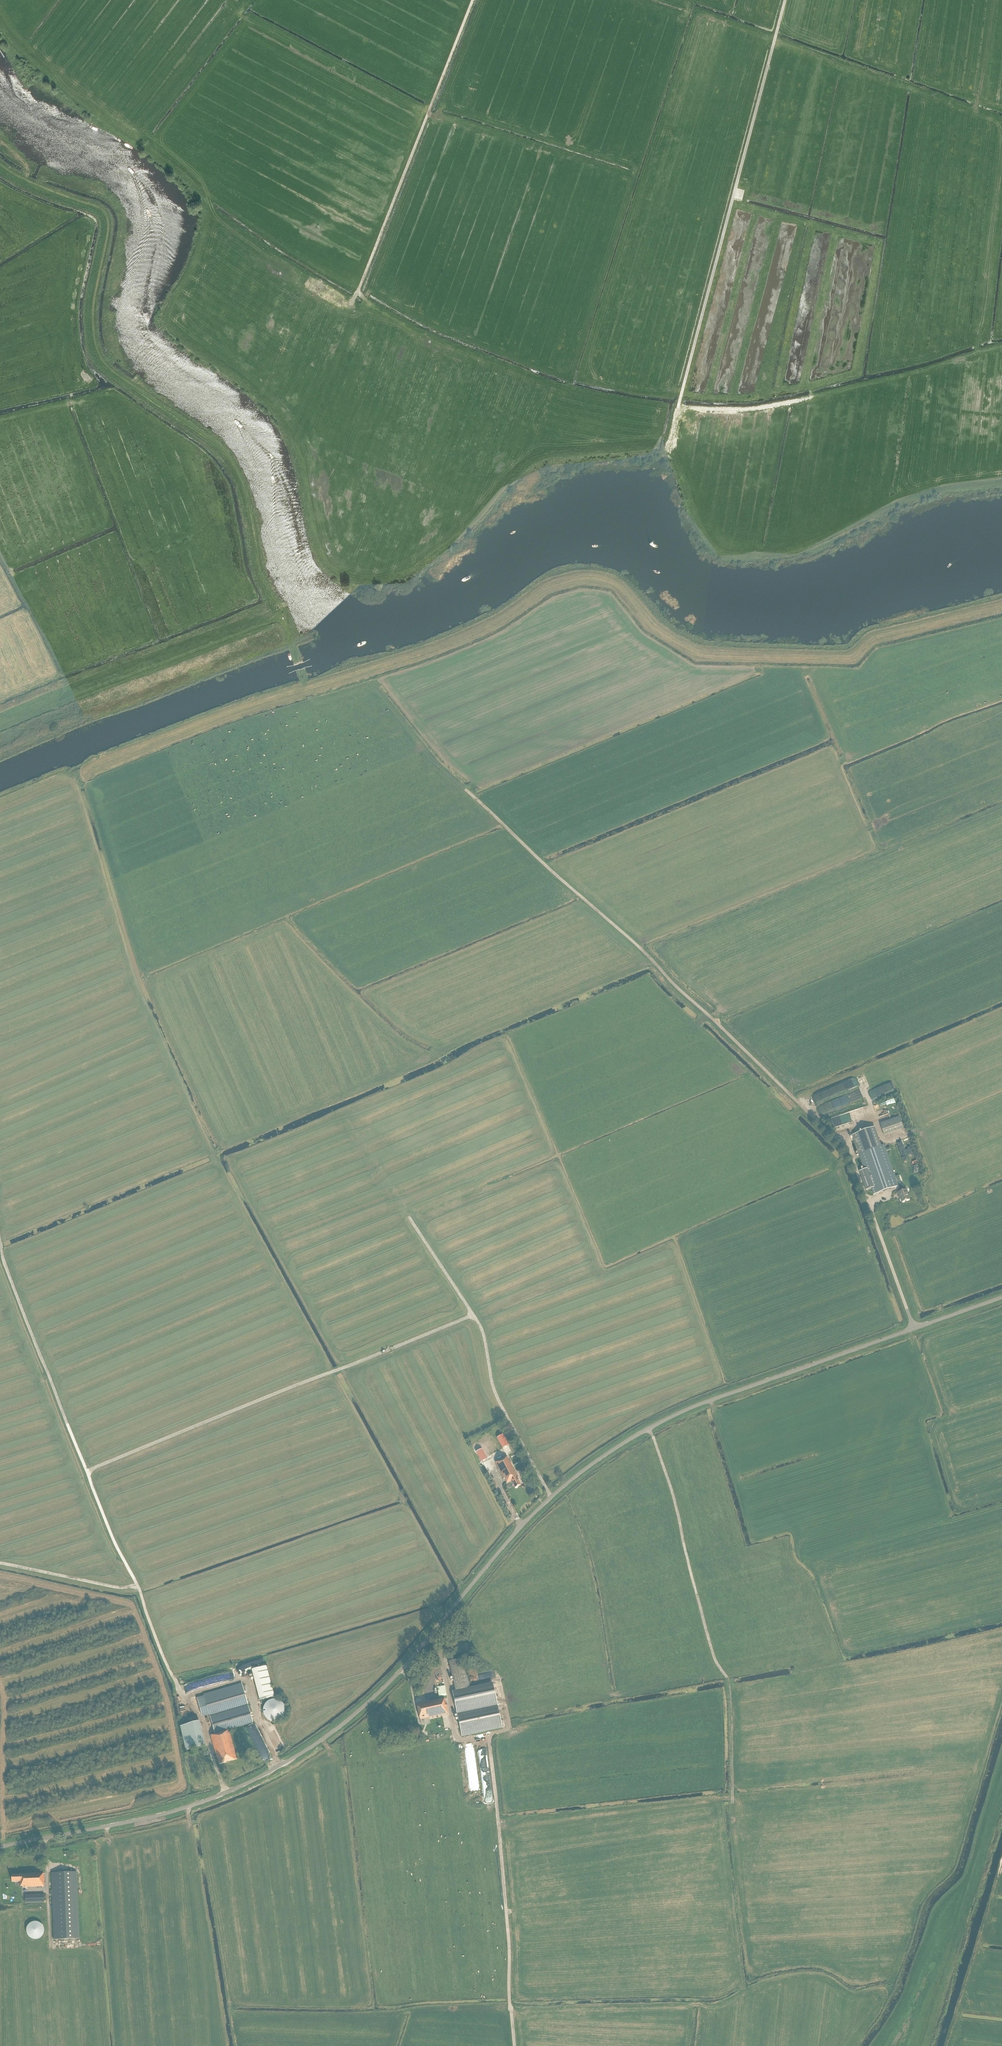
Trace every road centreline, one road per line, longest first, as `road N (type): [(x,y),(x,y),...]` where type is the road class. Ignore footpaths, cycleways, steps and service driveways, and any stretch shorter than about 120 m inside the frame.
road 1 (tertiary): [(0,1846),(170,1812),(276,1768),(380,1691),(521,1525),(616,1448),(694,1407),(1001,1297)]
road 2 (track): [(298,671),(309,685),(448,640),(554,580),(583,574),(614,581),(654,623),(707,649),(849,654),(874,634),(1001,603)]
road 3 (track): [(0,163),(106,214),(94,314),(99,355),(231,458),(246,489),(260,569),(281,607),(279,620)]
road 4 (track): [(0,728),(279,620)]
road 5 (track): [(380,696),(465,789)]

